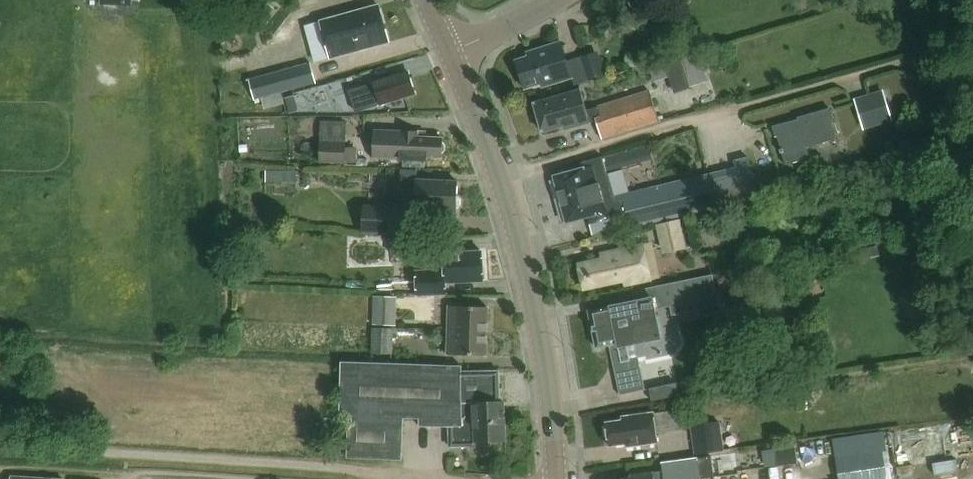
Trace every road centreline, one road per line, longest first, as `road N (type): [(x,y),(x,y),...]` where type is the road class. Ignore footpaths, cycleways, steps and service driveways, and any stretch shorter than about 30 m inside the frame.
road 1 (tertiary): [(558,478),(529,283),(451,49)]
road 2 (residential): [(422,478),(0,445)]

